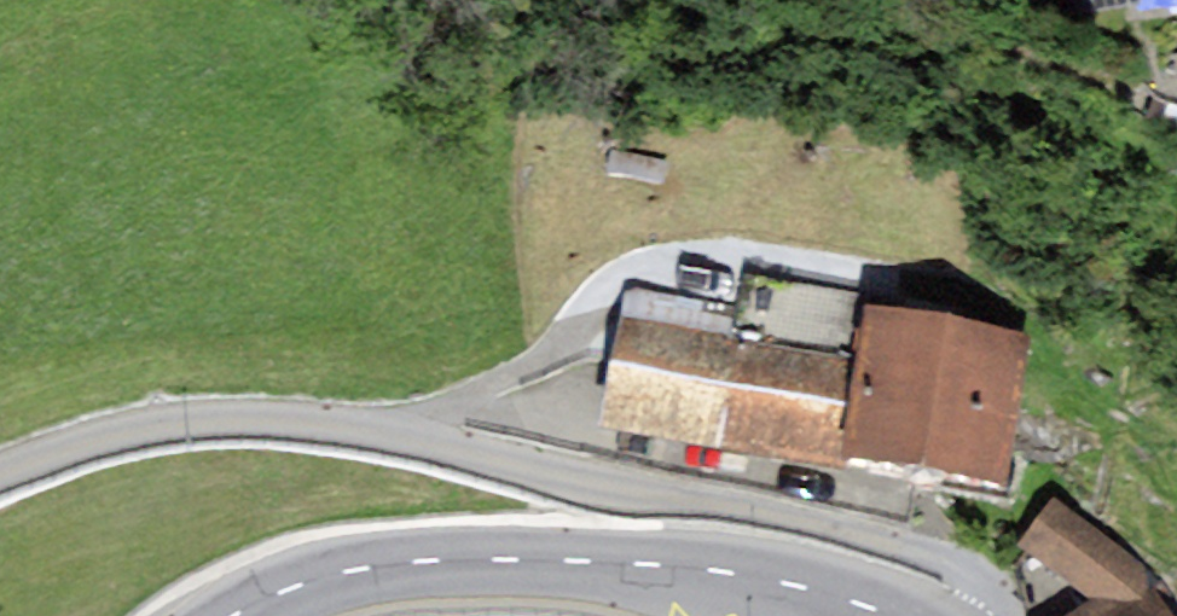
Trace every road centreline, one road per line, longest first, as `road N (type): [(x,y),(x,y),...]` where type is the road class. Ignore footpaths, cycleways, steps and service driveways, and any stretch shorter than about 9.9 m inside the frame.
road 1 (residential): [(981,615),(978,575),(948,557),(784,513),(410,438),(267,424),(162,430),(0,476)]
road 2 (secondary): [(890,615),(774,581),(581,560),(391,566),(325,578),(233,615)]

